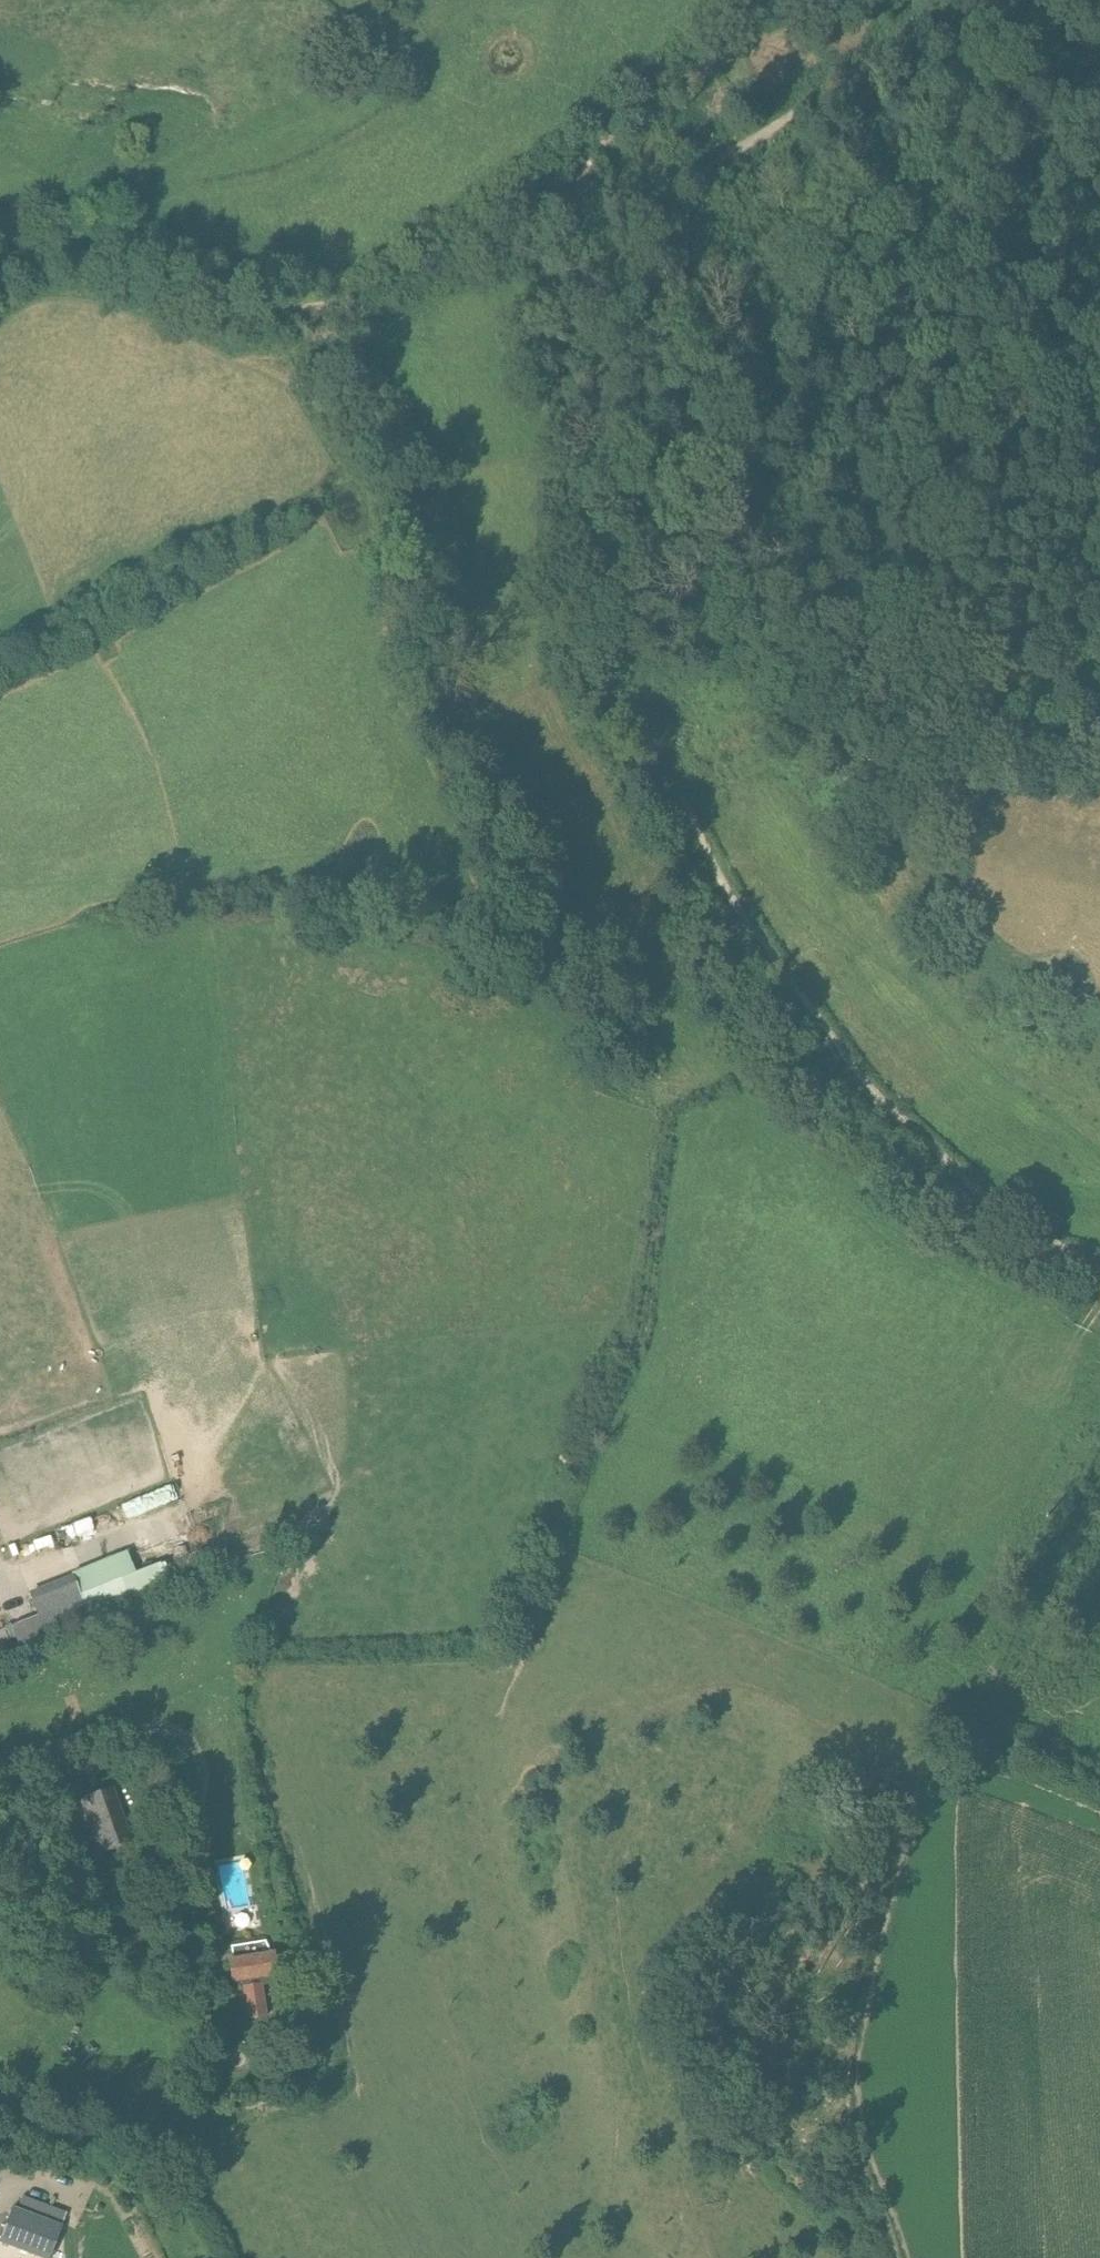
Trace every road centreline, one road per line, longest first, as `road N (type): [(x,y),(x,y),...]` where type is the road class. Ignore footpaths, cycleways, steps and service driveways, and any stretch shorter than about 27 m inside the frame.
road 1 (track): [(1099,1260),(1018,1220),(866,1084),(735,901),(680,795),(607,695),(578,621),(558,494),(562,377),(553,311),(536,263),(502,225)]
road 2 (track): [(502,225),(403,277),(315,308),(228,297),(76,250),(37,251),(0,266)]
road 3 (track): [(502,225),(565,194),(666,180),(719,161),(963,0)]

